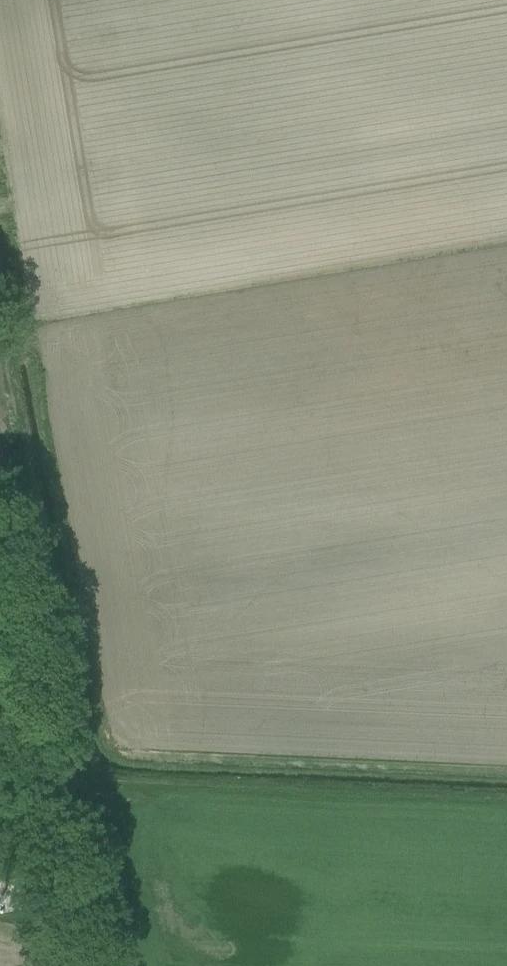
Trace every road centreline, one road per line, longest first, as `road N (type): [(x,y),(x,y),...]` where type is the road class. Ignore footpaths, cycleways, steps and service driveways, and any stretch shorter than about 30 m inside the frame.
road 1 (unclassified): [(86,965),(0,518)]

